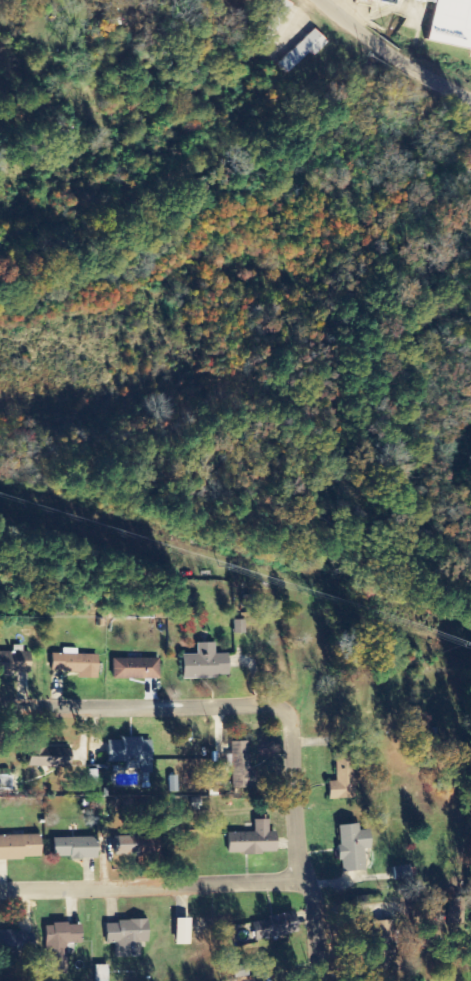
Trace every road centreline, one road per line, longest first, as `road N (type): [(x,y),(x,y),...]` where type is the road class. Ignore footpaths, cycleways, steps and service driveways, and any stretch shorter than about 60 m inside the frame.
road 1 (residential): [(305,880),(291,729),(274,706),(0,707)]
road 2 (residential): [(0,891),(305,880)]
road 3 (residential): [(470,99),(321,0)]

